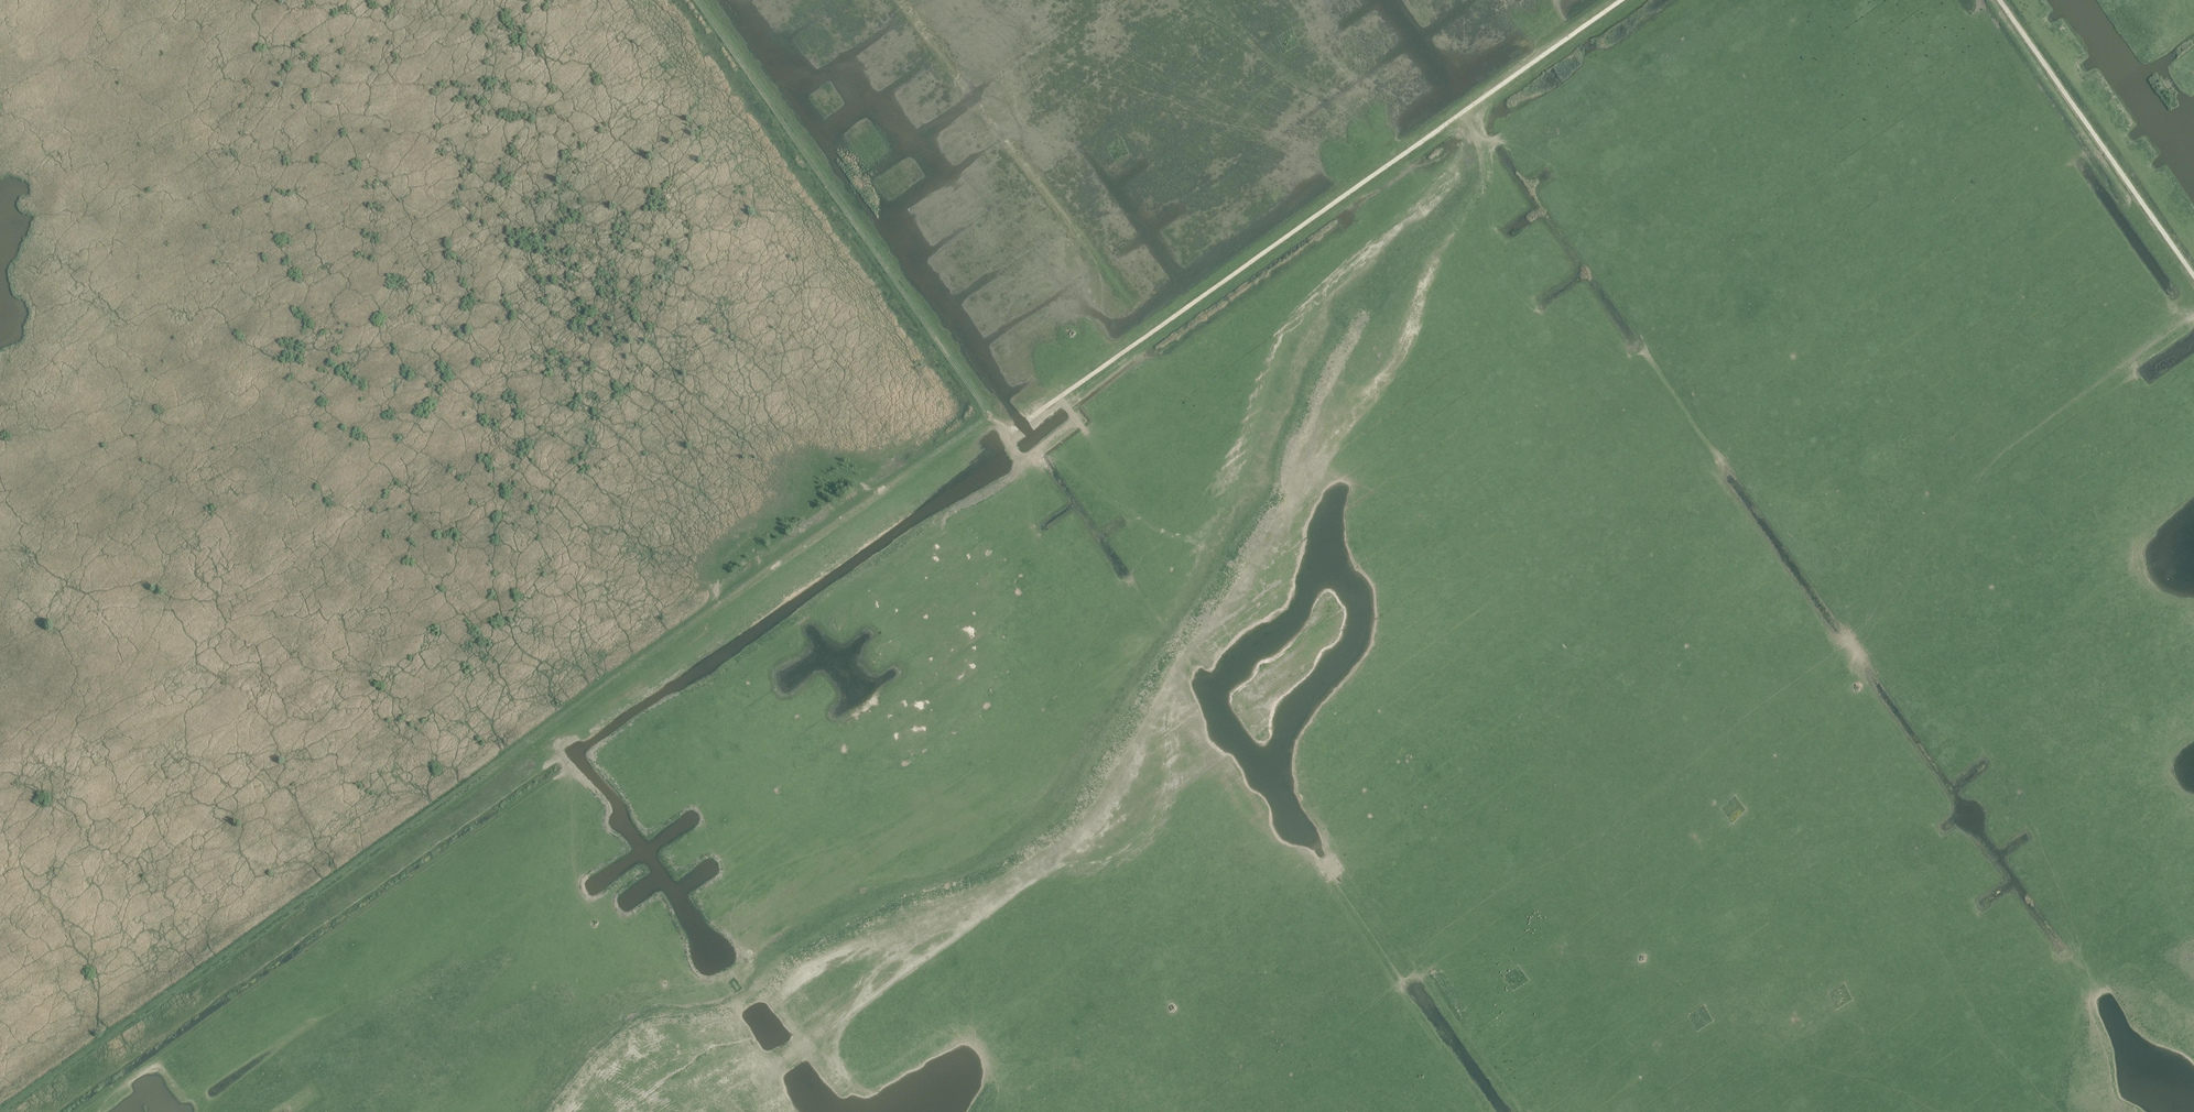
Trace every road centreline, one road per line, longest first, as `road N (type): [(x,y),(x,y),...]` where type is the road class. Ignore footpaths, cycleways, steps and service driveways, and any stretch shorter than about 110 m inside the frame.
road 1 (track): [(699,0),(988,411)]
road 2 (track): [(2193,277),(2003,0)]

